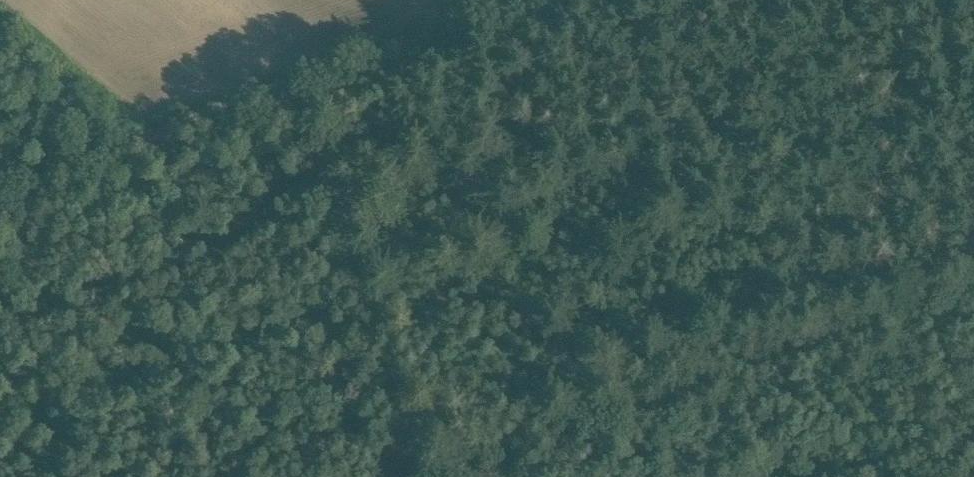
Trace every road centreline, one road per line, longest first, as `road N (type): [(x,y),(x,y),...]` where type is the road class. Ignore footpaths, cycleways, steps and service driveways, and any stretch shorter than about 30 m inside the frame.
road 1 (track): [(0,187),(529,0)]

